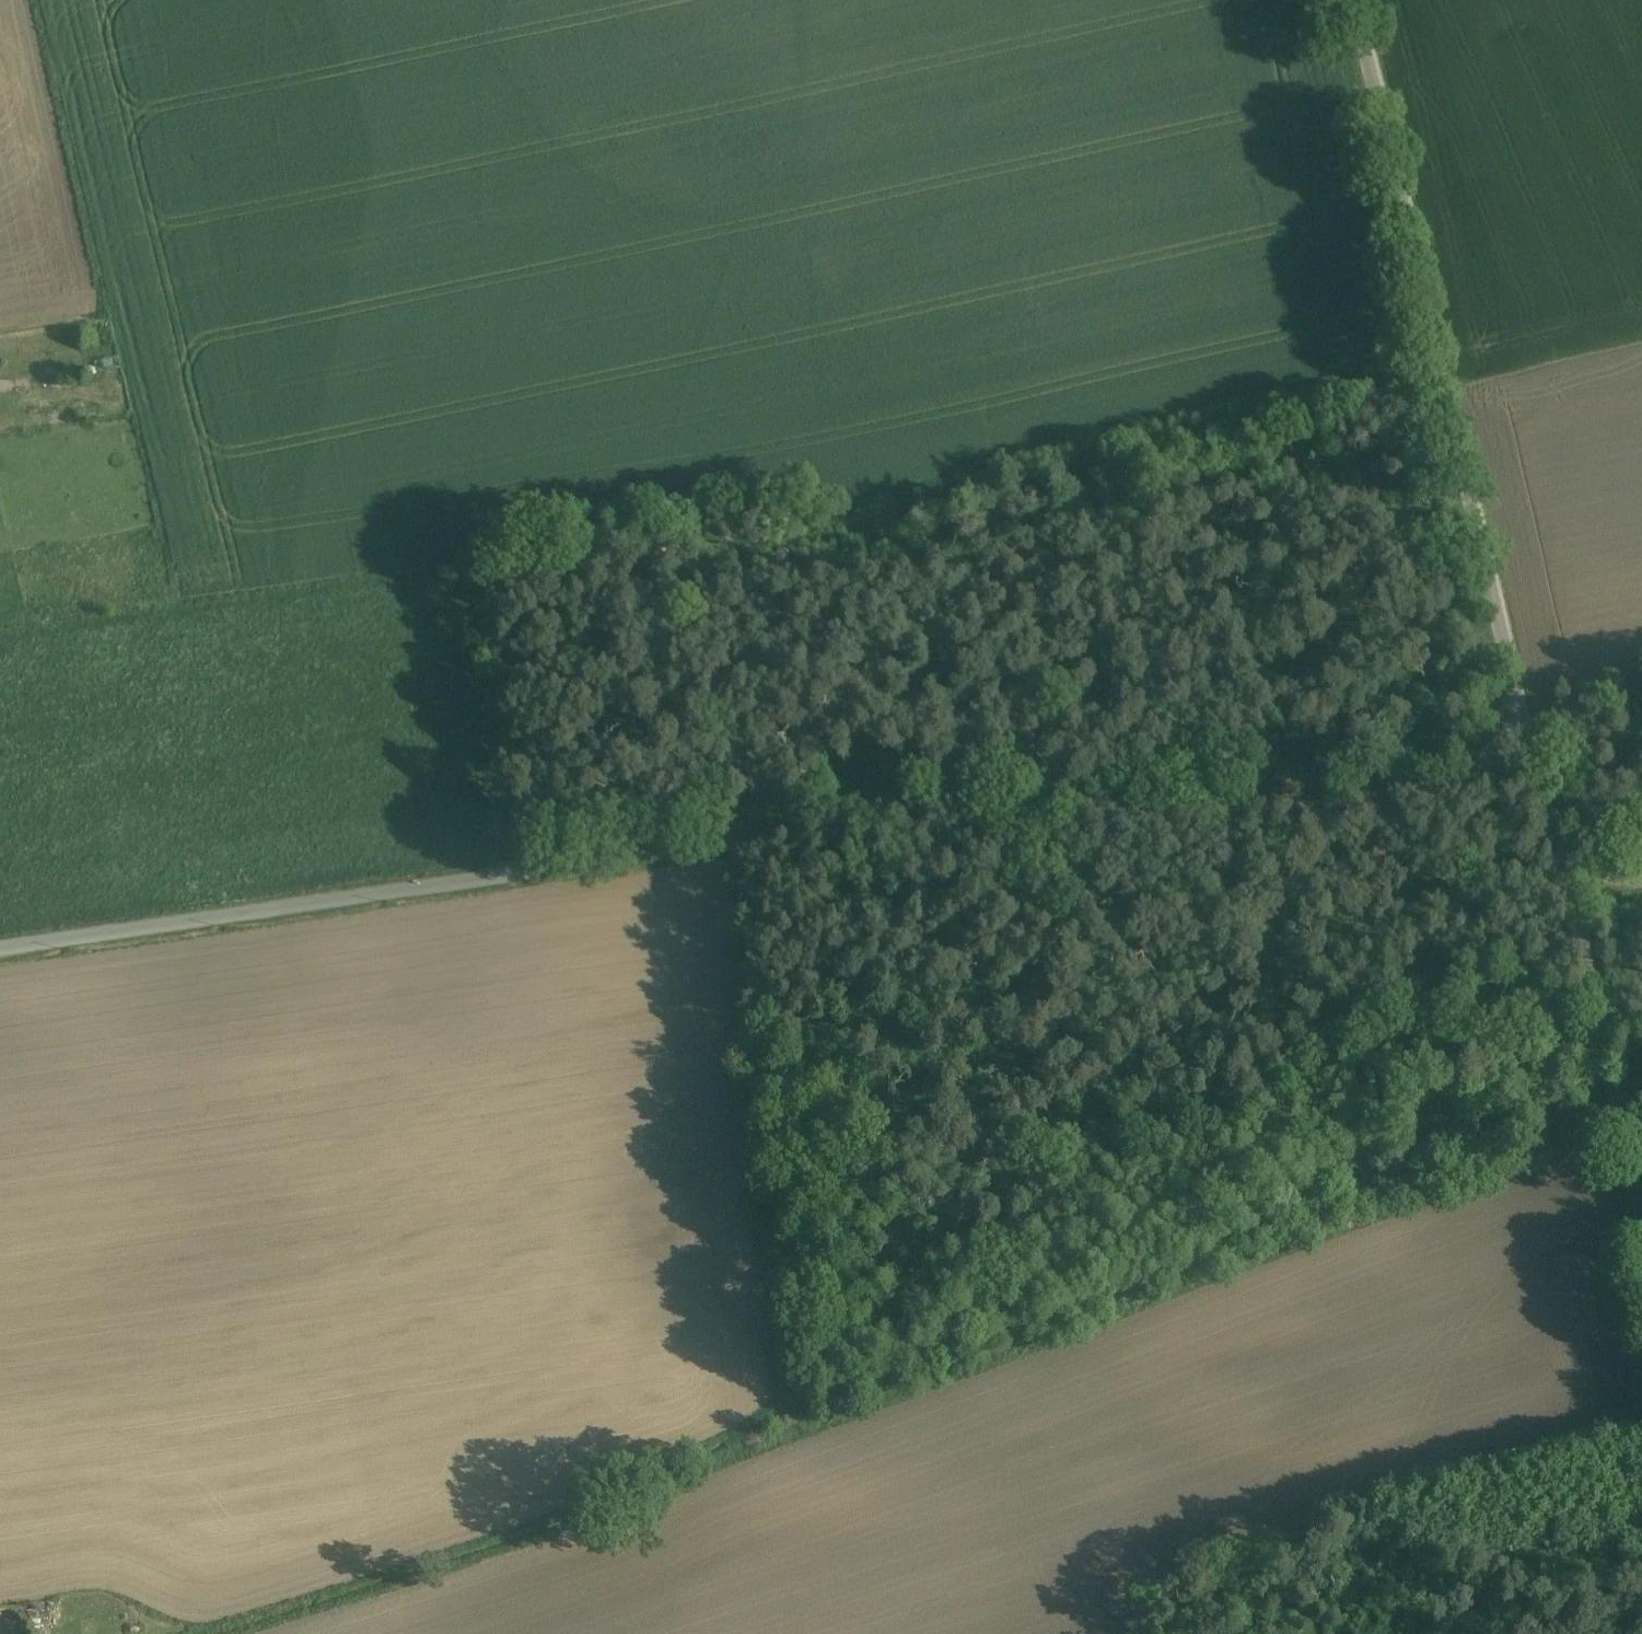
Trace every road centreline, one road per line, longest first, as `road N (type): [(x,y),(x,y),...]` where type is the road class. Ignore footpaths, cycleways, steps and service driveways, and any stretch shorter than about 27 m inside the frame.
road 1 (unclassified): [(1446,829),(1332,806),(604,868),(0,954)]
road 2 (unclassified): [(1521,723),(1360,0)]
road 3 (unclassified): [(1641,1242),(1552,850)]
road 4 (unclassified): [(1552,850),(1521,723)]
road 5 (unclassified): [(1521,723),(1446,829)]

